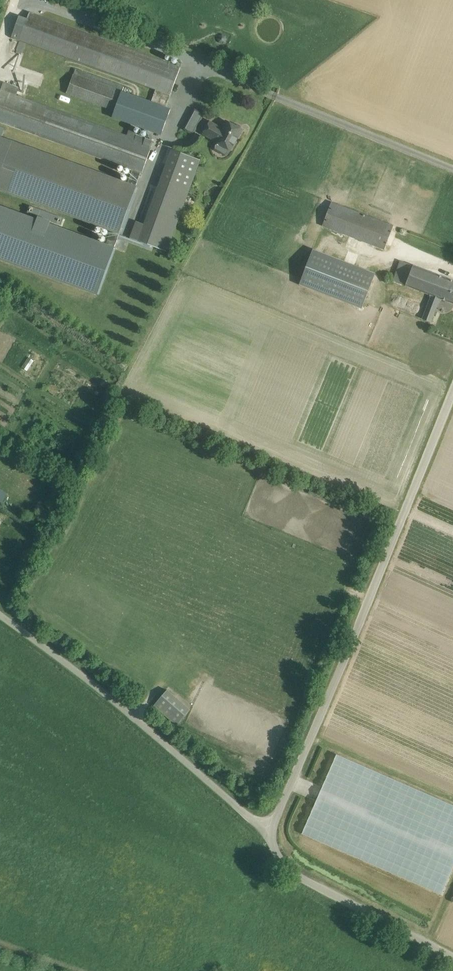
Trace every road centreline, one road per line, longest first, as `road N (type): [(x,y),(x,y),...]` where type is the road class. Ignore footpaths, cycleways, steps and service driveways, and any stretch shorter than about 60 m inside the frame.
road 1 (unclassified): [(266,833),(452,393)]
road 2 (unclassified): [(266,833),(0,609)]
road 3 (unclassified): [(452,961),(298,876),(266,833)]

